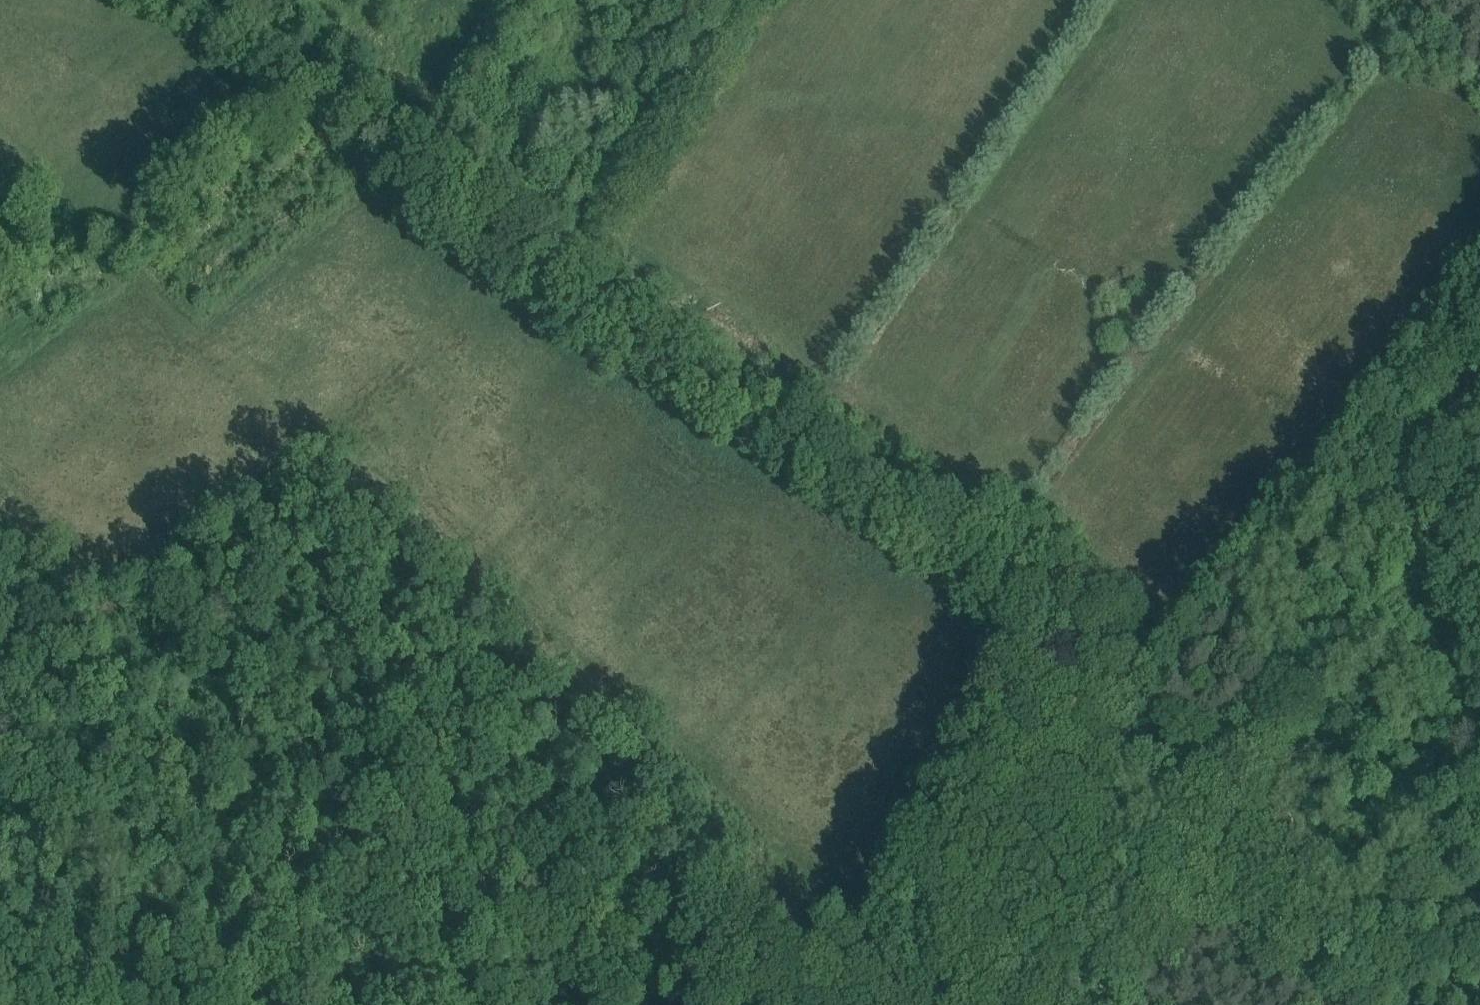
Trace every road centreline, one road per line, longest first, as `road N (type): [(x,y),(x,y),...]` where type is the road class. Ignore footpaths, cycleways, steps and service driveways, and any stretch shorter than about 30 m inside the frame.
road 1 (track): [(1479,302),(1205,636),(1193,665)]
road 2 (track): [(1193,665),(1058,1004)]

